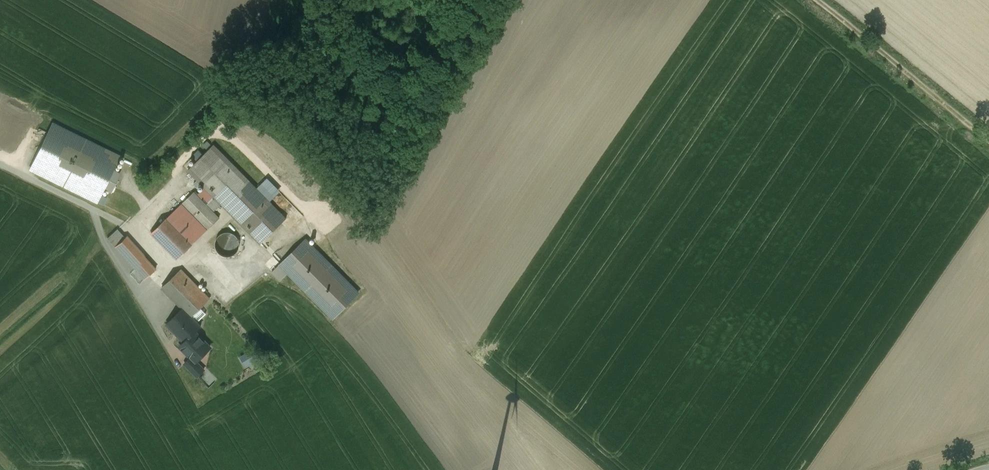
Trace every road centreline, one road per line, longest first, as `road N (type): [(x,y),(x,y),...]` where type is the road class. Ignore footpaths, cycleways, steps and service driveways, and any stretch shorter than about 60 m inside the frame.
road 1 (track): [(988,142),(814,0)]

